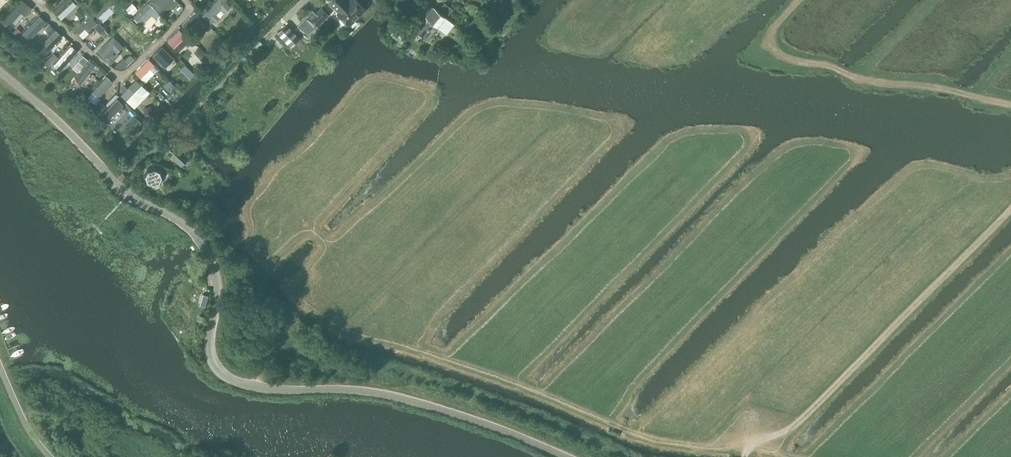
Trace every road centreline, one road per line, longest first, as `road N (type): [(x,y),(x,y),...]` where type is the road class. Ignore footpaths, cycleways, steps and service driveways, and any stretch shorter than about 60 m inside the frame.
road 1 (unclassified): [(566,456),(394,397),(259,388),(227,377),(209,349),(218,286),(199,239),(117,184),(0,72)]
road 2 (track): [(1010,210),(806,418),(790,432),(760,437),(746,456)]
road 3 (track): [(800,0),(769,37),(776,50),(854,77),(1010,104)]

